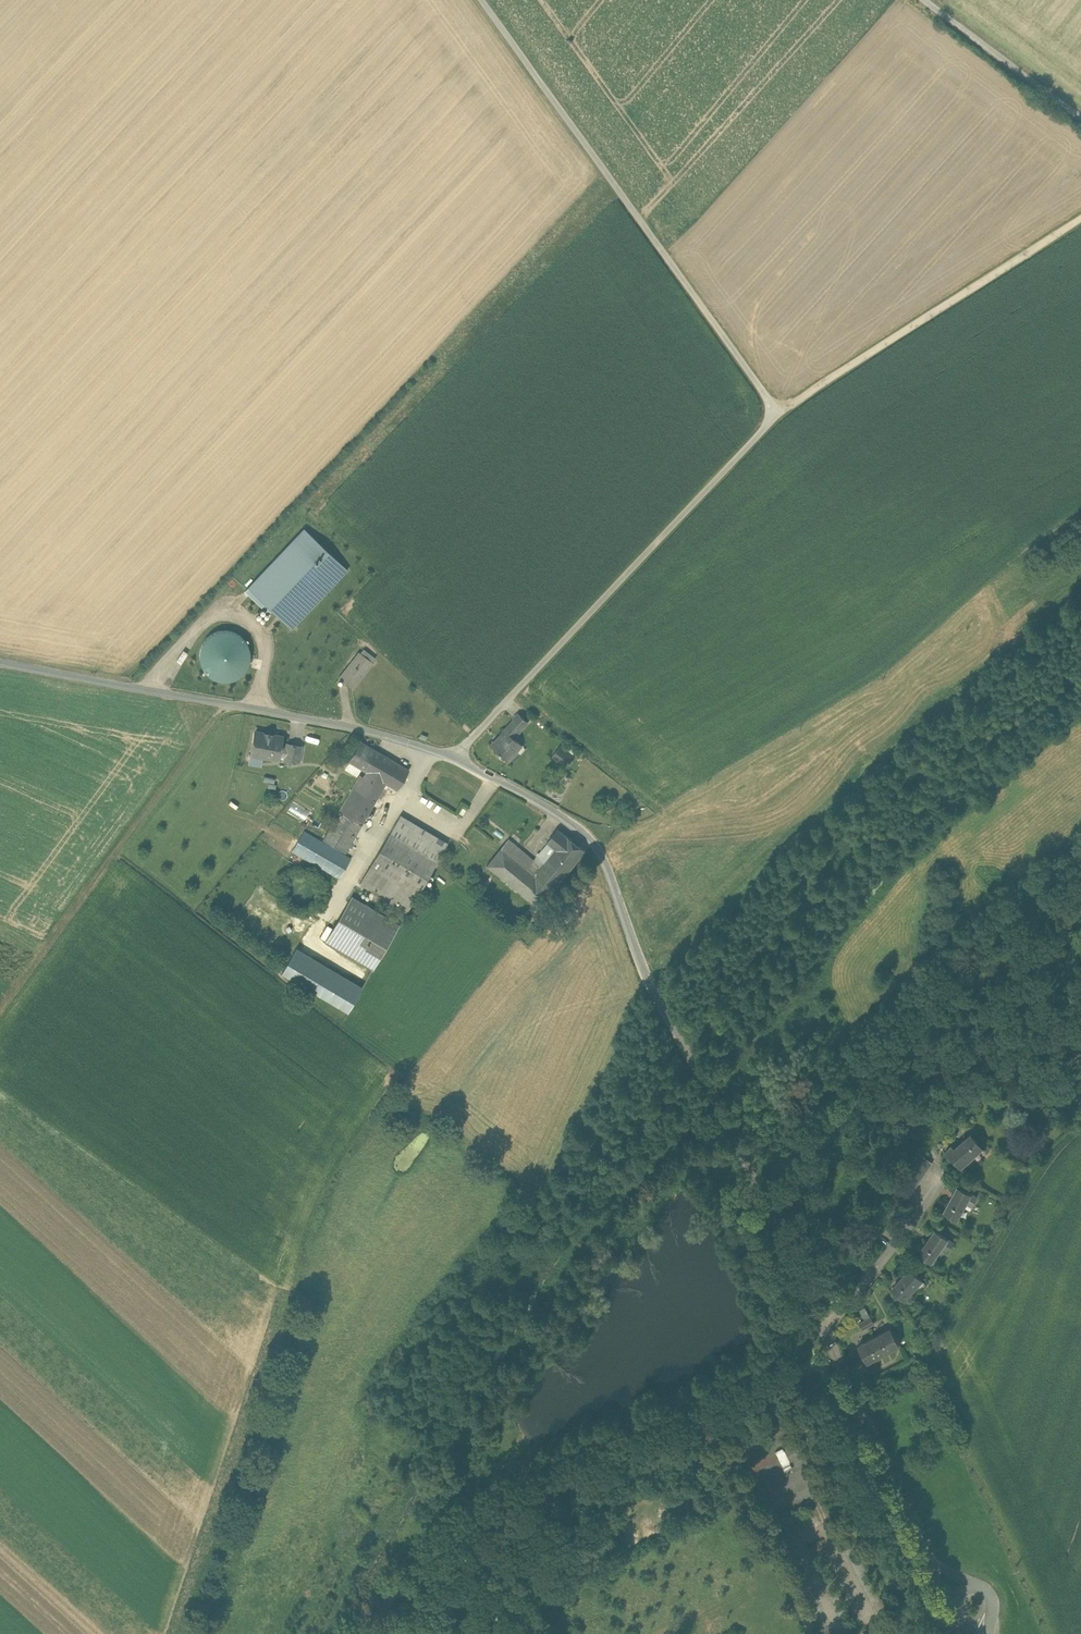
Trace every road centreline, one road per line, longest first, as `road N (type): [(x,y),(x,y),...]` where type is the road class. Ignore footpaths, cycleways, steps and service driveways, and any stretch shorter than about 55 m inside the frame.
road 1 (residential): [(484,0),(781,412),(455,758)]
road 2 (unclassified): [(455,758),(365,730),(0,662)]
road 3 (unclassified): [(713,1094),(649,975),(605,859),(561,813),(455,758)]
road 4 (track): [(0,1008),(219,703)]
road 5 (track): [(1080,218),(781,412)]
road 6 (unclassified): [(713,1094),(856,1396)]
road 7 (residential): [(928,0),(1080,116)]
road 8 (unclassified): [(927,1556),(856,1396)]

